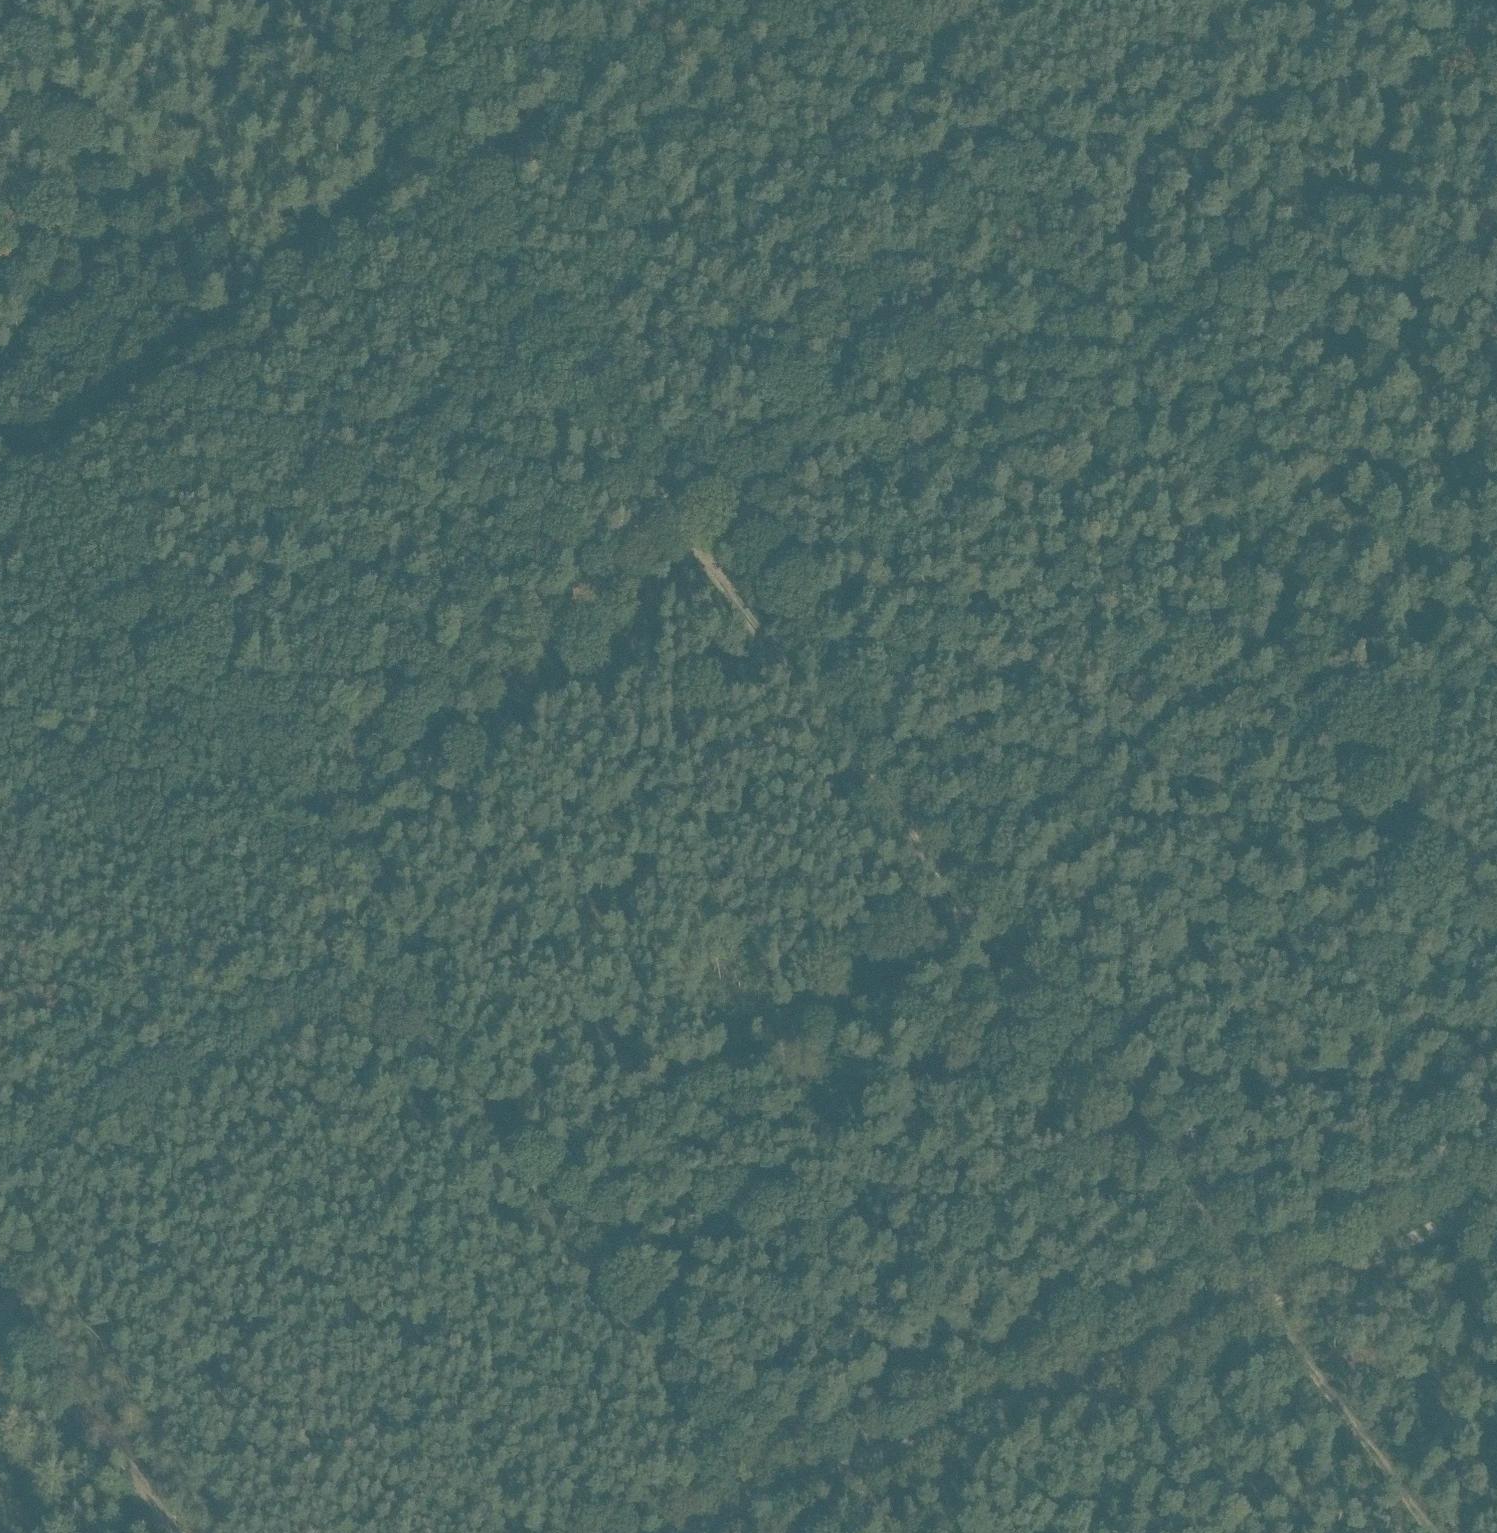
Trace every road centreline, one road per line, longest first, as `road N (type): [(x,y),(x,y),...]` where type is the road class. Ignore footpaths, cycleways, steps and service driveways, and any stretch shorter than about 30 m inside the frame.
road 1 (track): [(0,1188),(420,987),(417,968),(310,815),(698,531),(678,500),(1050,244),(1051,226),(888,0)]
road 2 (track): [(698,531),(973,921),(1430,1532)]
road 3 (track): [(672,1532),(1496,1203)]
road 4 (track): [(747,0),(429,174),(678,500)]
road 5 (track): [(1051,226),(1496,797)]
road 6 (track): [(396,998),(528,1194),(753,1498)]
road 7 (track): [(528,1194),(686,1092),(841,1007),(907,983),(973,921)]
road 8 (track): [(0,414),(310,815)]
road 9 (track): [(0,1299),(171,1532)]

